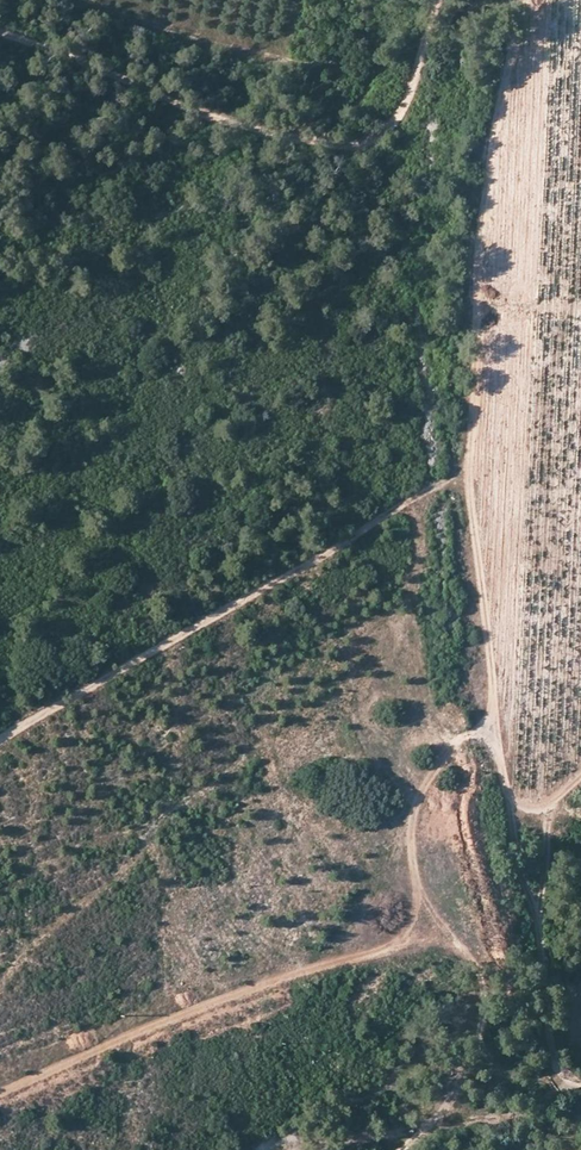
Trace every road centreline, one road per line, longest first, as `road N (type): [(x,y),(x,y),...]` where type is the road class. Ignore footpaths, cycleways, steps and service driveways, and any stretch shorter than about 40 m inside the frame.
road 1 (track): [(531,0),(500,110),(480,266),(470,452),(493,729),(520,870),(538,921),(556,1059),(580,1079)]
road 2 (track): [(493,729),(458,741),(421,794),(410,846),(413,920),(390,946),(283,978),(0,1093)]
road 3 (track): [(470,452),(453,476),(0,741)]
road 4 (track): [(0,35),(304,144),(374,138),(399,116),(438,0)]
road 5 (track): [(580,770),(551,807),(538,921)]

